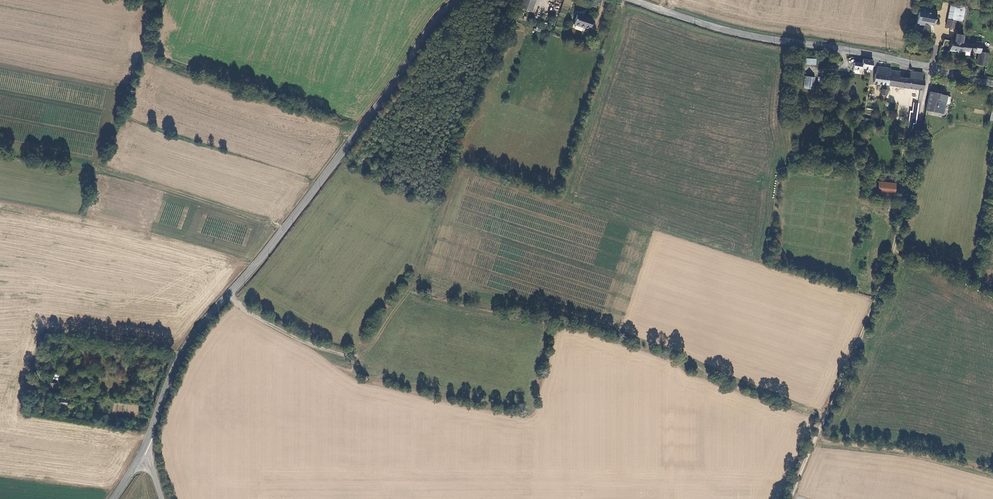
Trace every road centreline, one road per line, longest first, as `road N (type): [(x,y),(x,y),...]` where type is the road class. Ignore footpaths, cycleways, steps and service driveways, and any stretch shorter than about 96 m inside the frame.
road 1 (tertiary): [(138,459),(192,338),(458,0)]
road 2 (track): [(923,106),(893,251),(791,498)]
road 3 (tertiary): [(931,68),(745,35),(636,0)]
road 4 (track): [(227,295),(299,339),(358,356),(414,283)]

